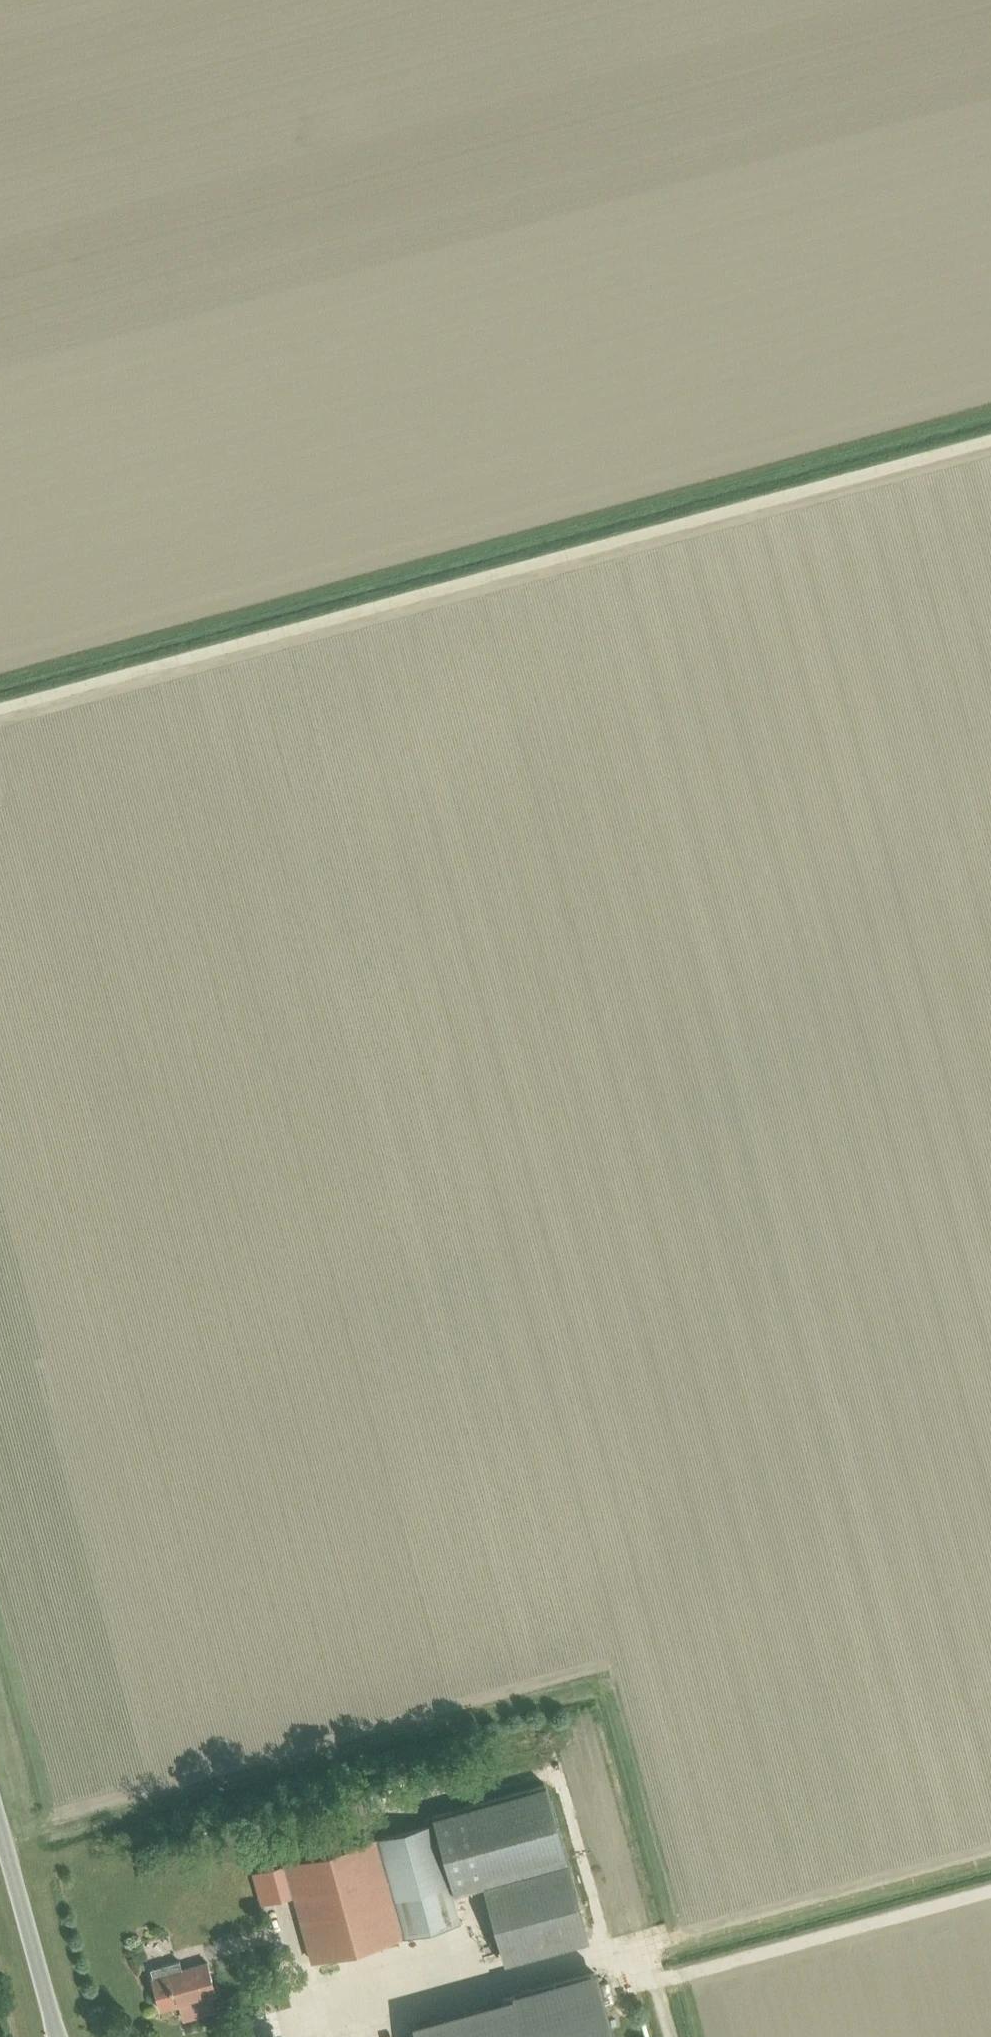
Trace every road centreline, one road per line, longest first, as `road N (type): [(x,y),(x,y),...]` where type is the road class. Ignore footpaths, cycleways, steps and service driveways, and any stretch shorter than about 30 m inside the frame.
road 1 (unclassified): [(58,2036),(0,1830)]

